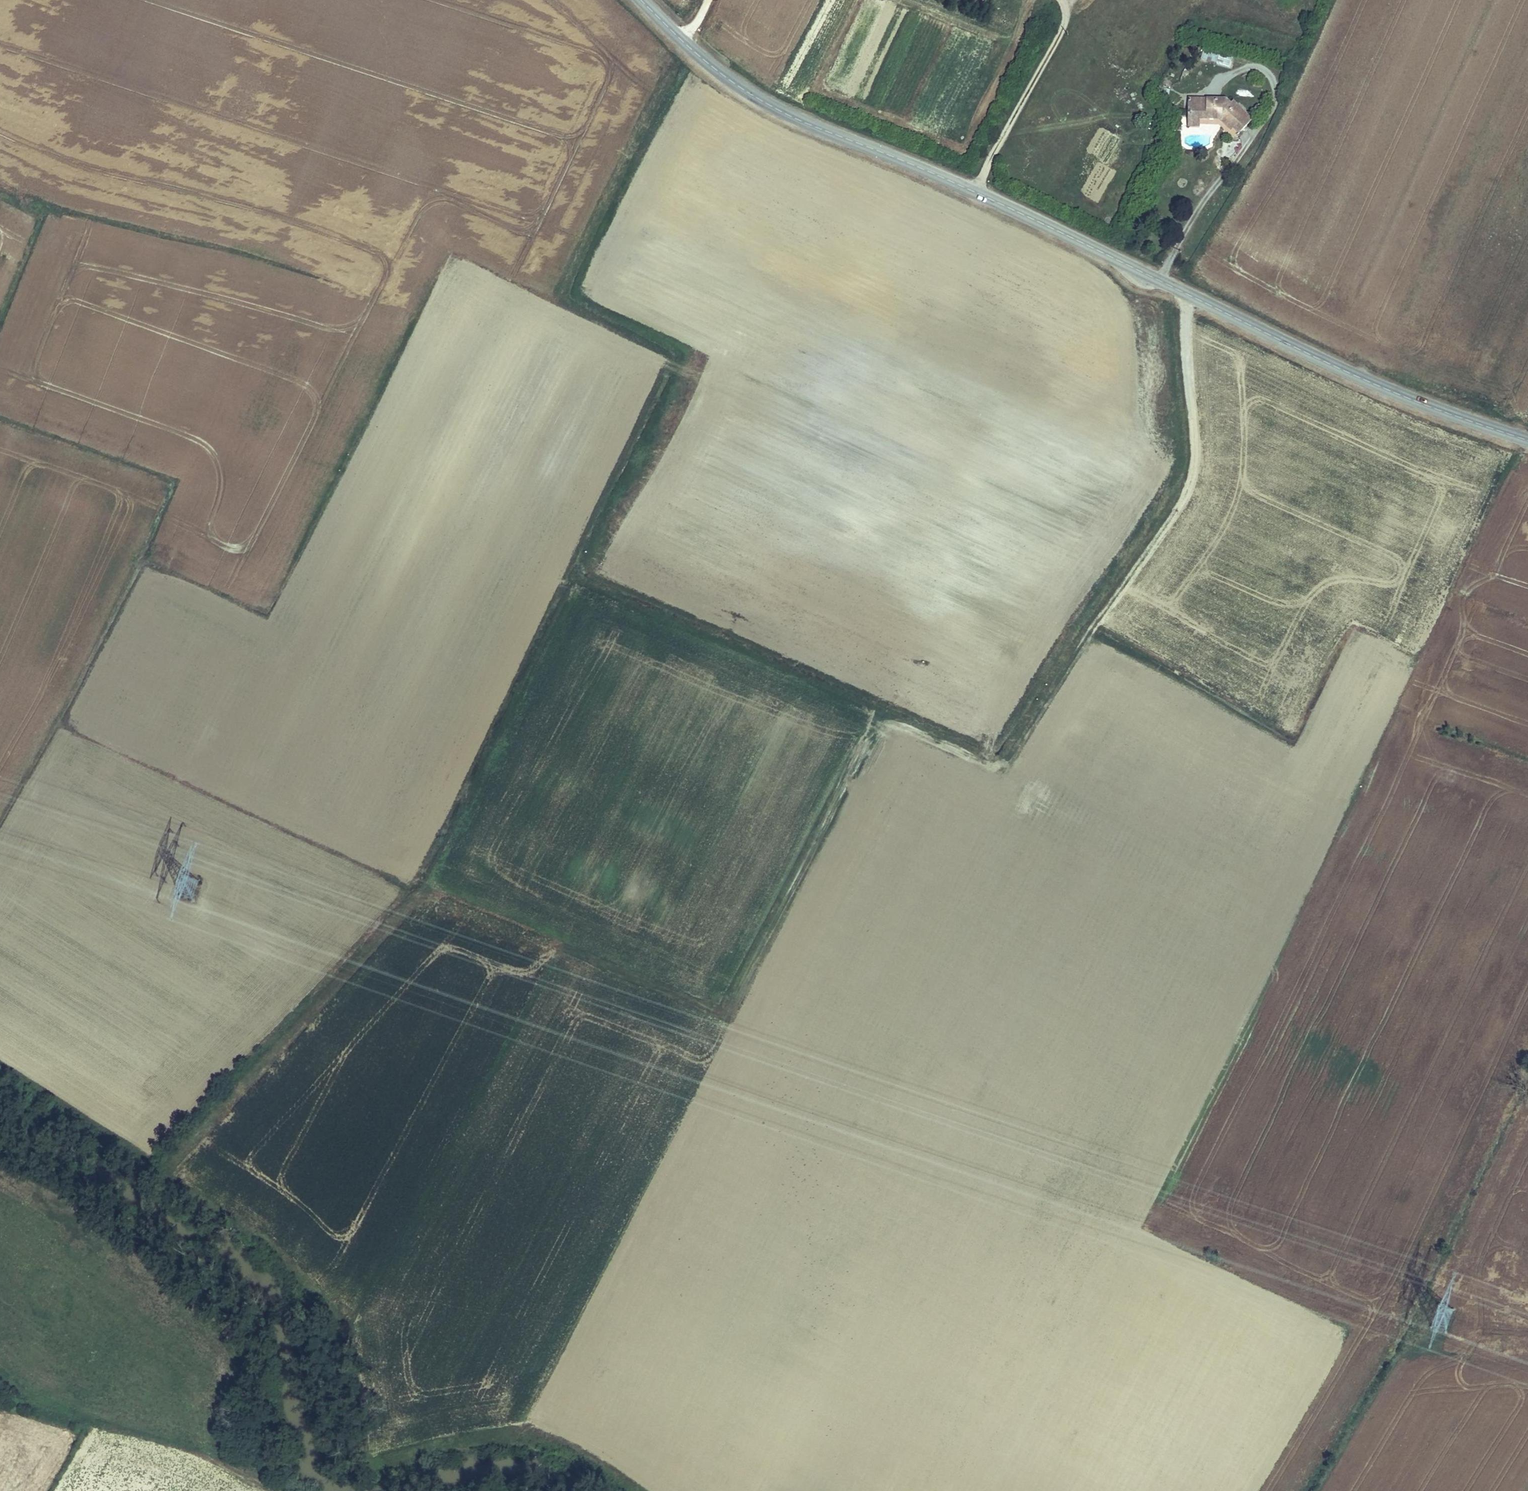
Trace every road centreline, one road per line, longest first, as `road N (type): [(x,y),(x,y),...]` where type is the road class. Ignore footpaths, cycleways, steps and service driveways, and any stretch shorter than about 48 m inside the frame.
road 1 (tertiary): [(641,0),(764,101),(975,192),(1343,368),(1527,440)]
road 2 (track): [(1182,290),(1188,468),(1170,511),(1009,753),(999,762),(973,755)]

